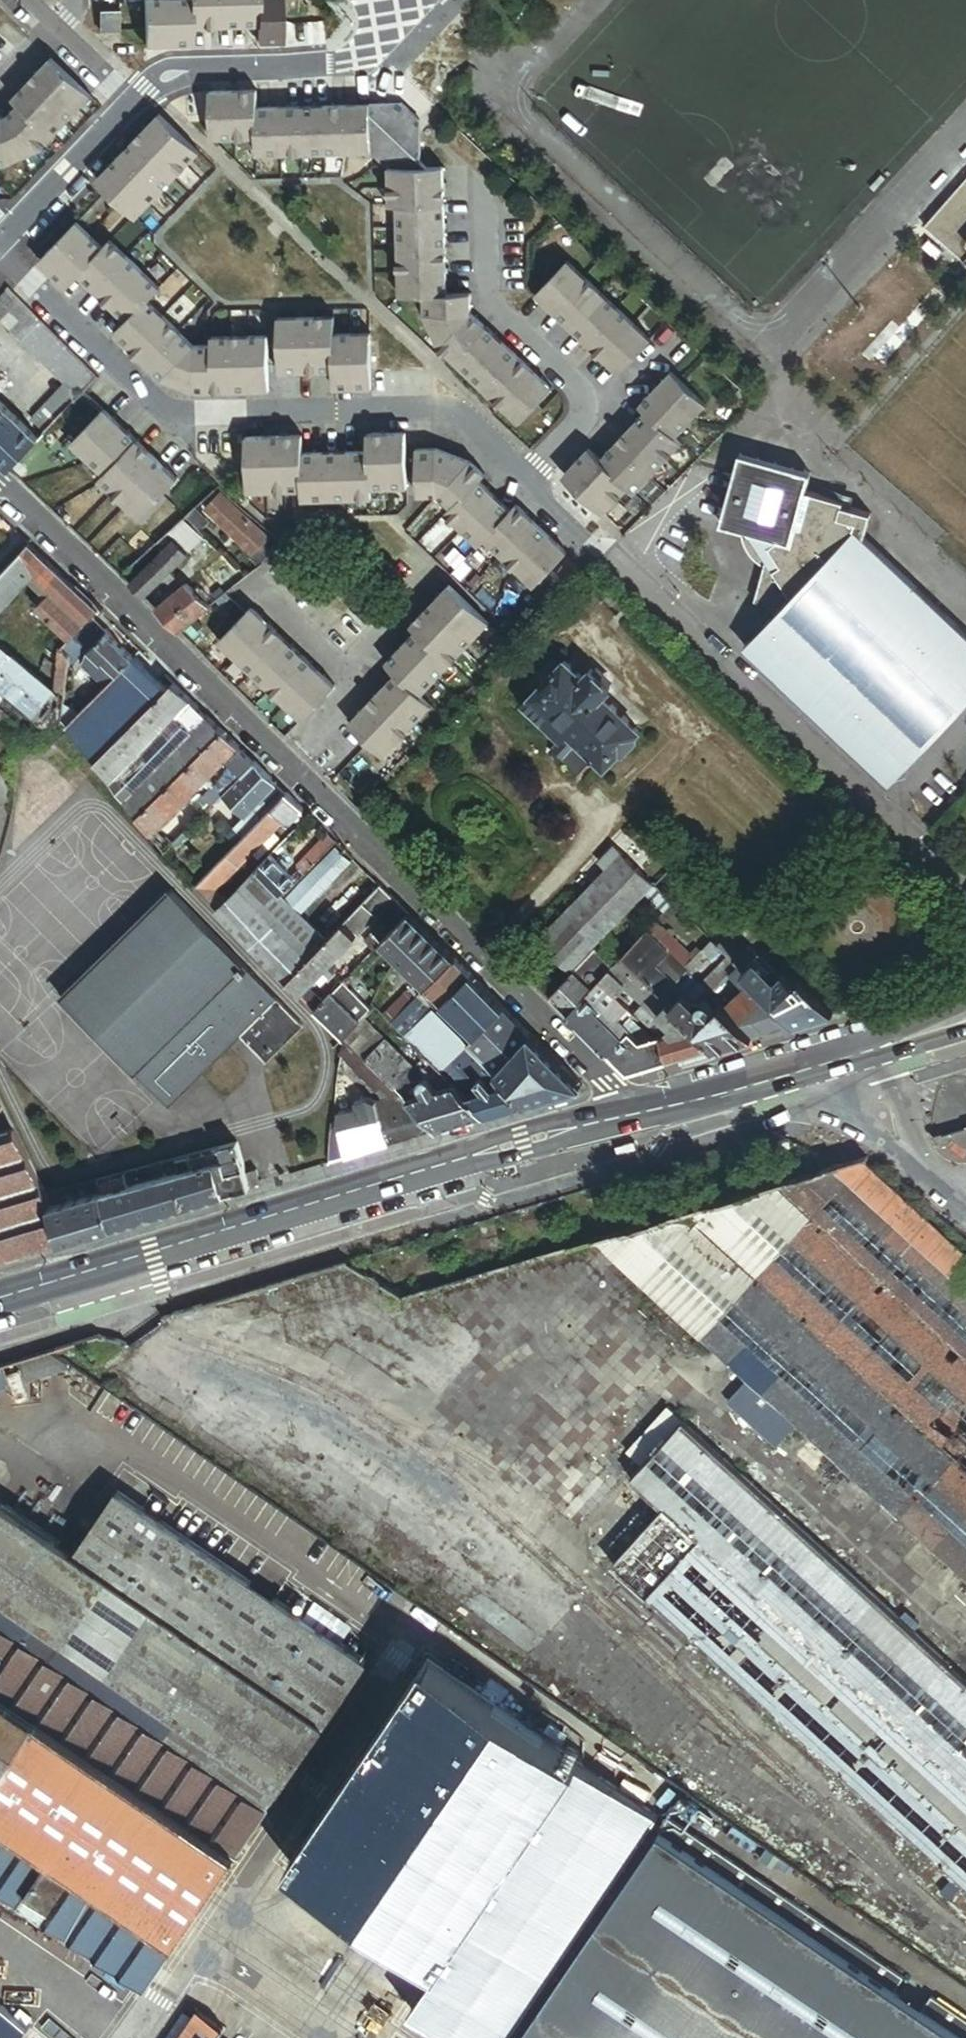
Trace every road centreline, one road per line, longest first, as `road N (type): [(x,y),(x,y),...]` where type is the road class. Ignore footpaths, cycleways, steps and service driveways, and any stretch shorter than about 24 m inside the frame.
road 1 (secondary): [(645,1115),(0,1299)]
road 2 (residential): [(0,242),(170,416),(457,408),(527,474)]
road 3 (residential): [(282,760),(645,1115)]
road 4 (unclassified): [(965,892),(608,550)]
road 5 (residential): [(527,474),(588,390),(493,303),(499,120)]
road 6 (residential): [(0,485),(282,760)]
road 7 (secondary): [(965,1021),(645,1115)]
road 8 (residential): [(133,94),(158,69),(366,61),(394,30)]
road 9 (residential): [(133,94),(0,238)]
road 10 (residential): [(282,760),(370,668),(352,651)]
road 11 (residential): [(352,651),(445,552)]

